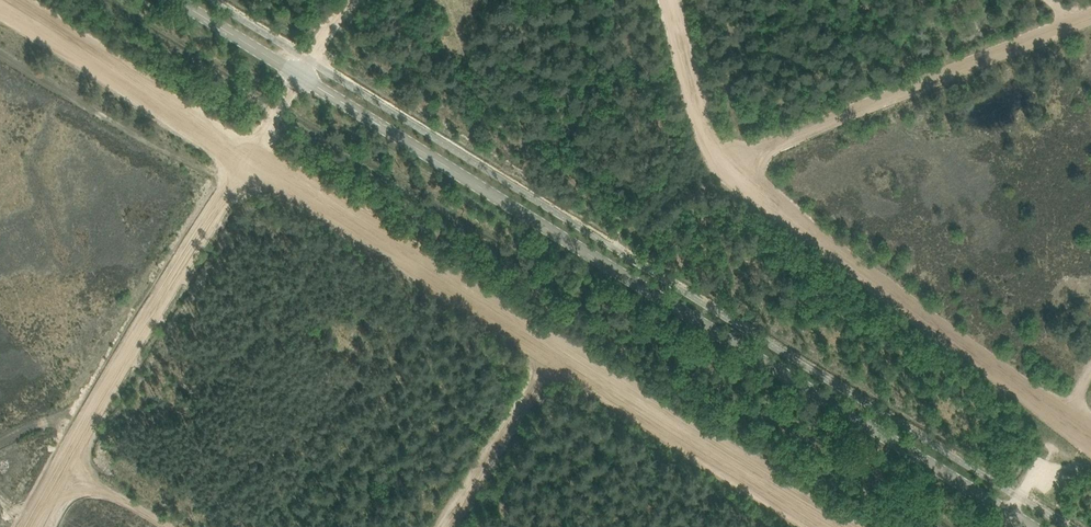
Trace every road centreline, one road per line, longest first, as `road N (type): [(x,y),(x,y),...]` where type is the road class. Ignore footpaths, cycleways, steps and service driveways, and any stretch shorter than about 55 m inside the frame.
road 1 (tertiary): [(1039,526),(179,0)]
road 2 (track): [(841,526),(6,0)]
road 3 (track): [(1090,434),(738,176),(707,138),(672,0)]
road 4 (track): [(30,526),(301,74)]
road 5 (track): [(738,176),(758,151),(1090,15)]
road 6 (track): [(441,526),(565,352)]
road 7 (track): [(188,526),(71,457)]

